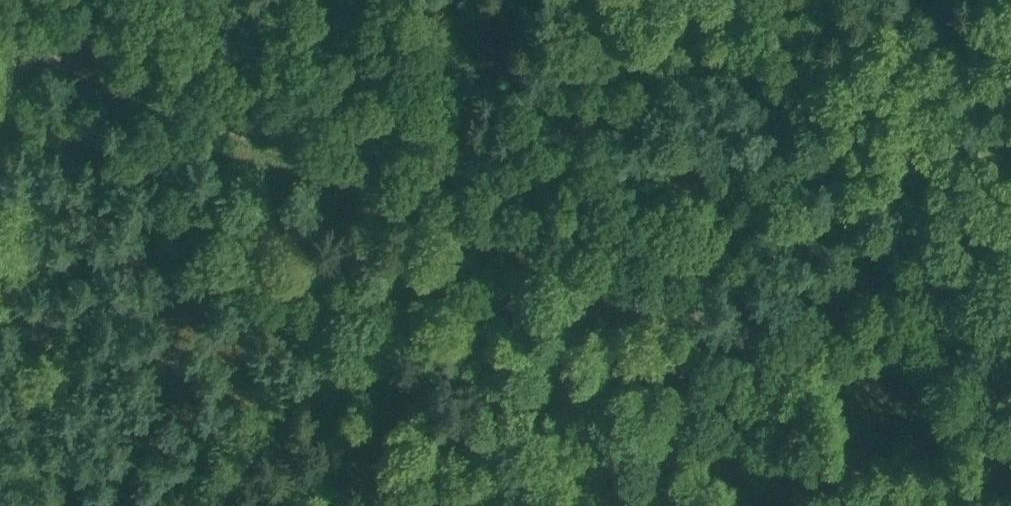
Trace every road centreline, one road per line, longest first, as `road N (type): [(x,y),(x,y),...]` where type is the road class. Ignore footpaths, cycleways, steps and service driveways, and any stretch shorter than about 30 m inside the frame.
road 1 (track): [(531,241),(0,34)]
road 2 (track): [(1010,431),(531,241)]
road 3 (track): [(424,505),(531,241)]
road 4 (track): [(531,241),(629,0)]

